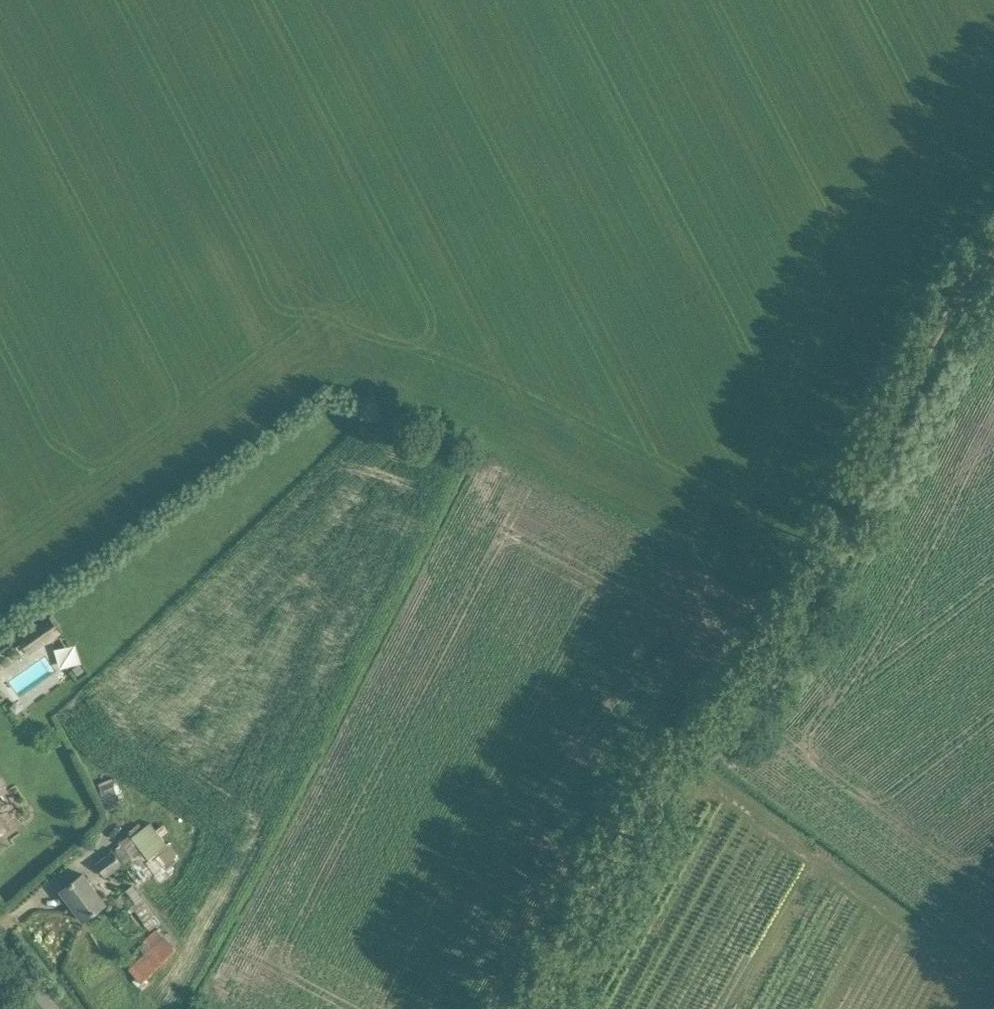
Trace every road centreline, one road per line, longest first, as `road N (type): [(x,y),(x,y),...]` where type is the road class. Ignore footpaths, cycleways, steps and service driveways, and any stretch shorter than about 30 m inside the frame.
road 1 (track): [(993,250),(940,323),(785,630),(660,778),(530,1008)]

